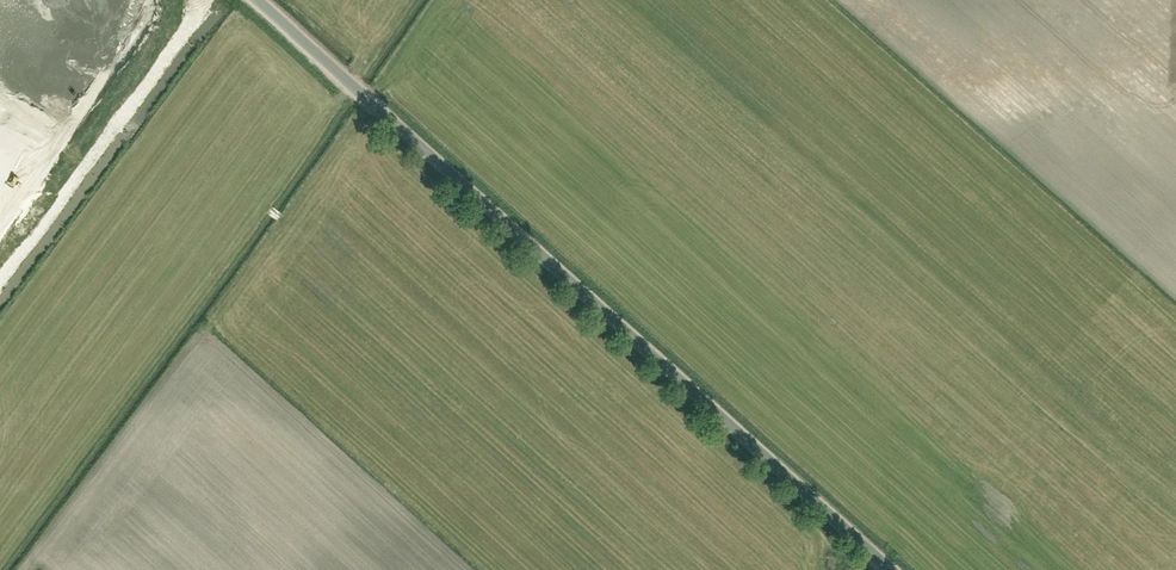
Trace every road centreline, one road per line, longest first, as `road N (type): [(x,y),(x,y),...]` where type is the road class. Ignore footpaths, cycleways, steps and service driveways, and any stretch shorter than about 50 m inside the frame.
road 1 (unclassified): [(889,569),(257,0)]

